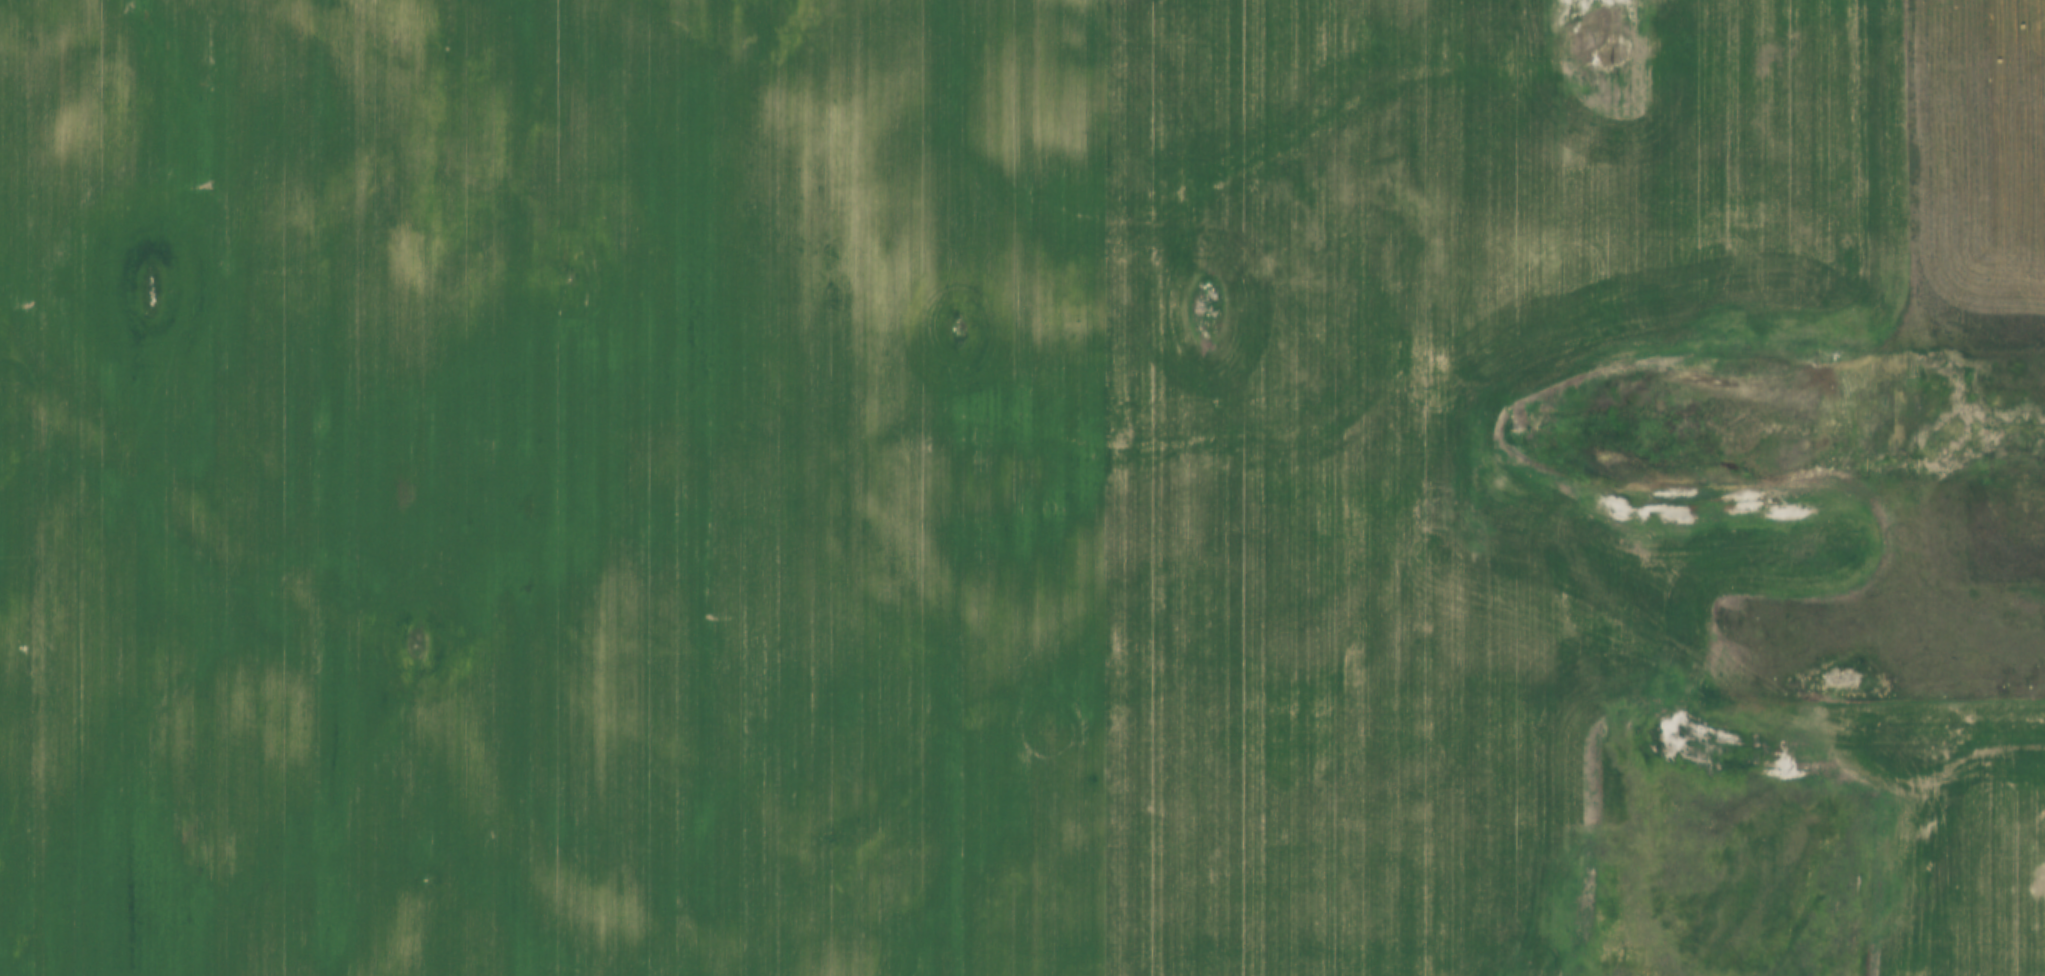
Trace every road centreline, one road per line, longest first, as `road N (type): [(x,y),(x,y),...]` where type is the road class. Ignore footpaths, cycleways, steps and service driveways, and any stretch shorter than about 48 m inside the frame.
road 1 (track): [(2044,722),(1864,725),(1600,706),(1467,710),(978,638),(738,344),(677,249),(599,82),(529,0)]
road 2 (track): [(1416,975),(1234,850),(1124,798),(978,638)]

